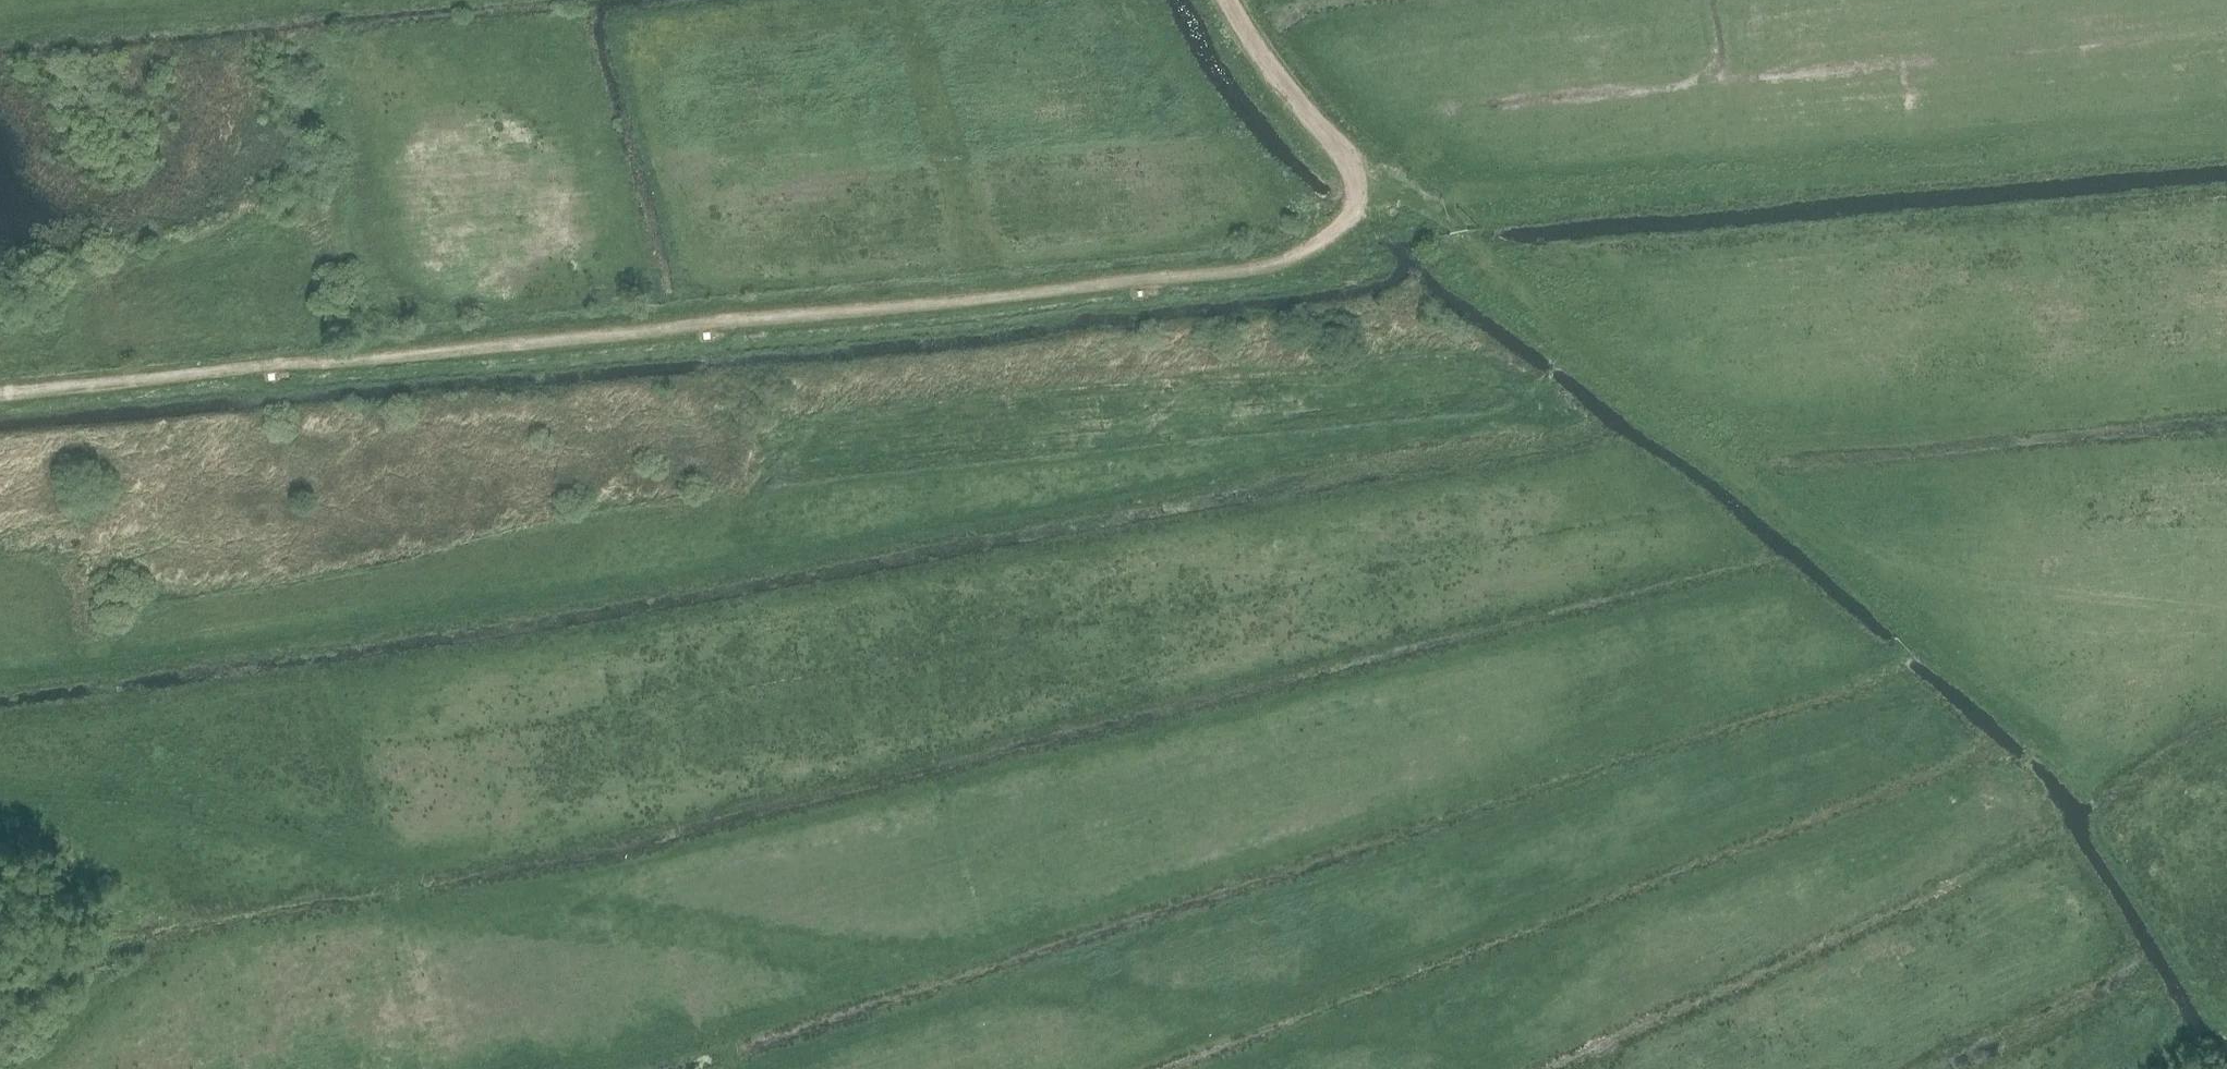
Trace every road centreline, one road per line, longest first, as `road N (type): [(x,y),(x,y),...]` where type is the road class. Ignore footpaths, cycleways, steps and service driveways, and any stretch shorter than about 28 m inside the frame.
road 1 (track): [(0,393),(1231,271),(1294,256),(1330,235),(1356,206),(1361,177)]
road 2 (track): [(1361,177),(1282,82),(1231,0)]

